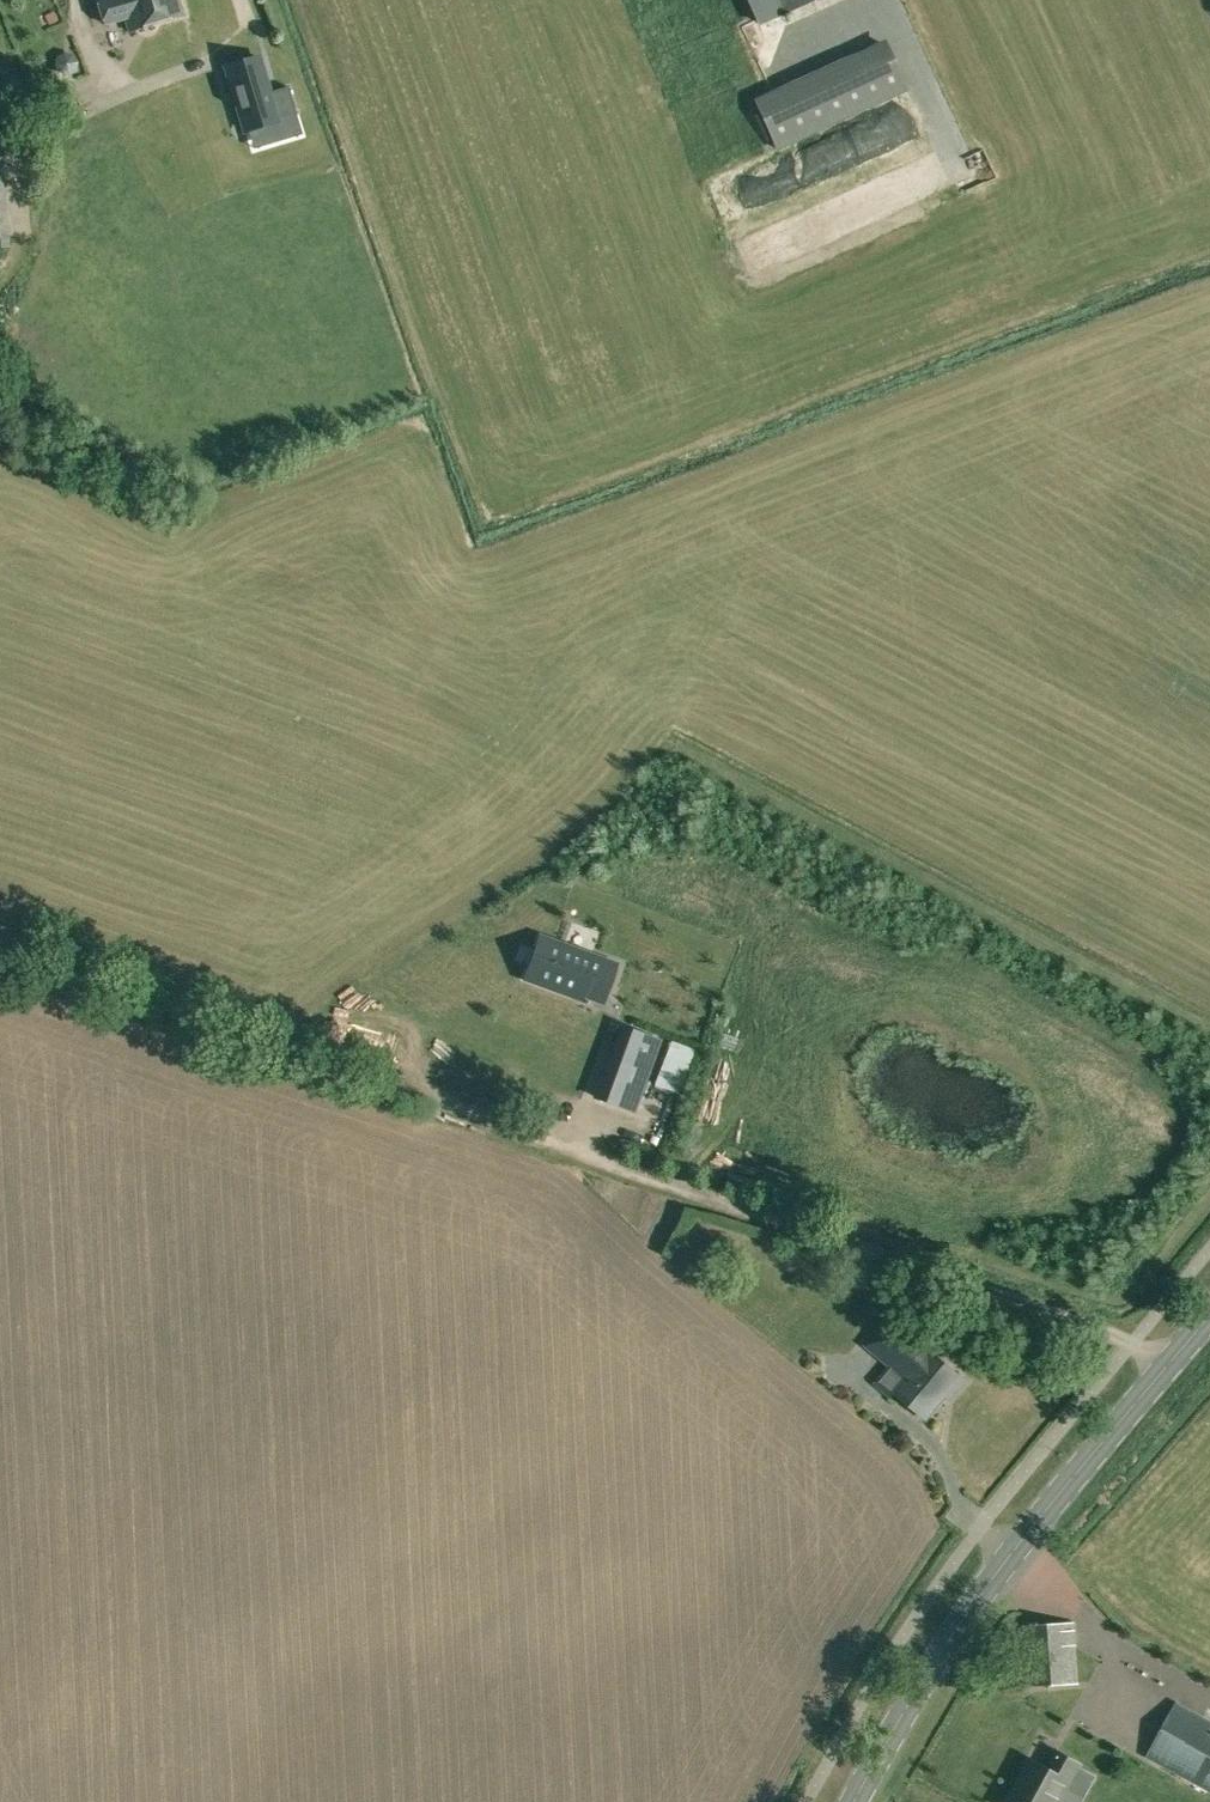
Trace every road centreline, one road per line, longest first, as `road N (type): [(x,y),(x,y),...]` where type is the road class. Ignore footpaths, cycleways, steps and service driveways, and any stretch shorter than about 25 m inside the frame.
road 1 (secondary): [(857,1801),(958,1618),(1209,1316)]

